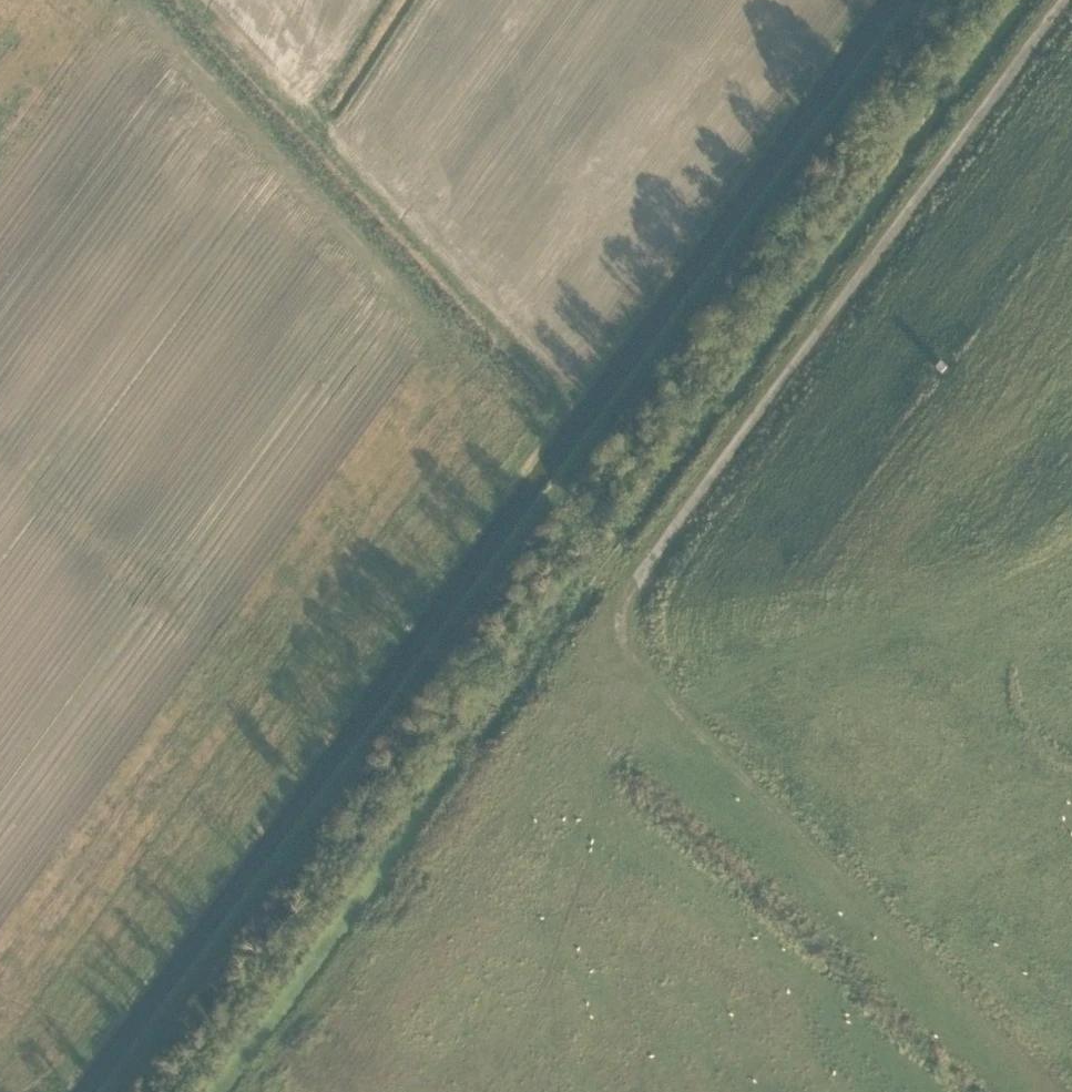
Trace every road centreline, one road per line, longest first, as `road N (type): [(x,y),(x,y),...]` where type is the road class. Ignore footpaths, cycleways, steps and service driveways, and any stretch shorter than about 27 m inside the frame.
road 1 (track): [(1049,1091),(633,660),(625,615),(641,581)]

